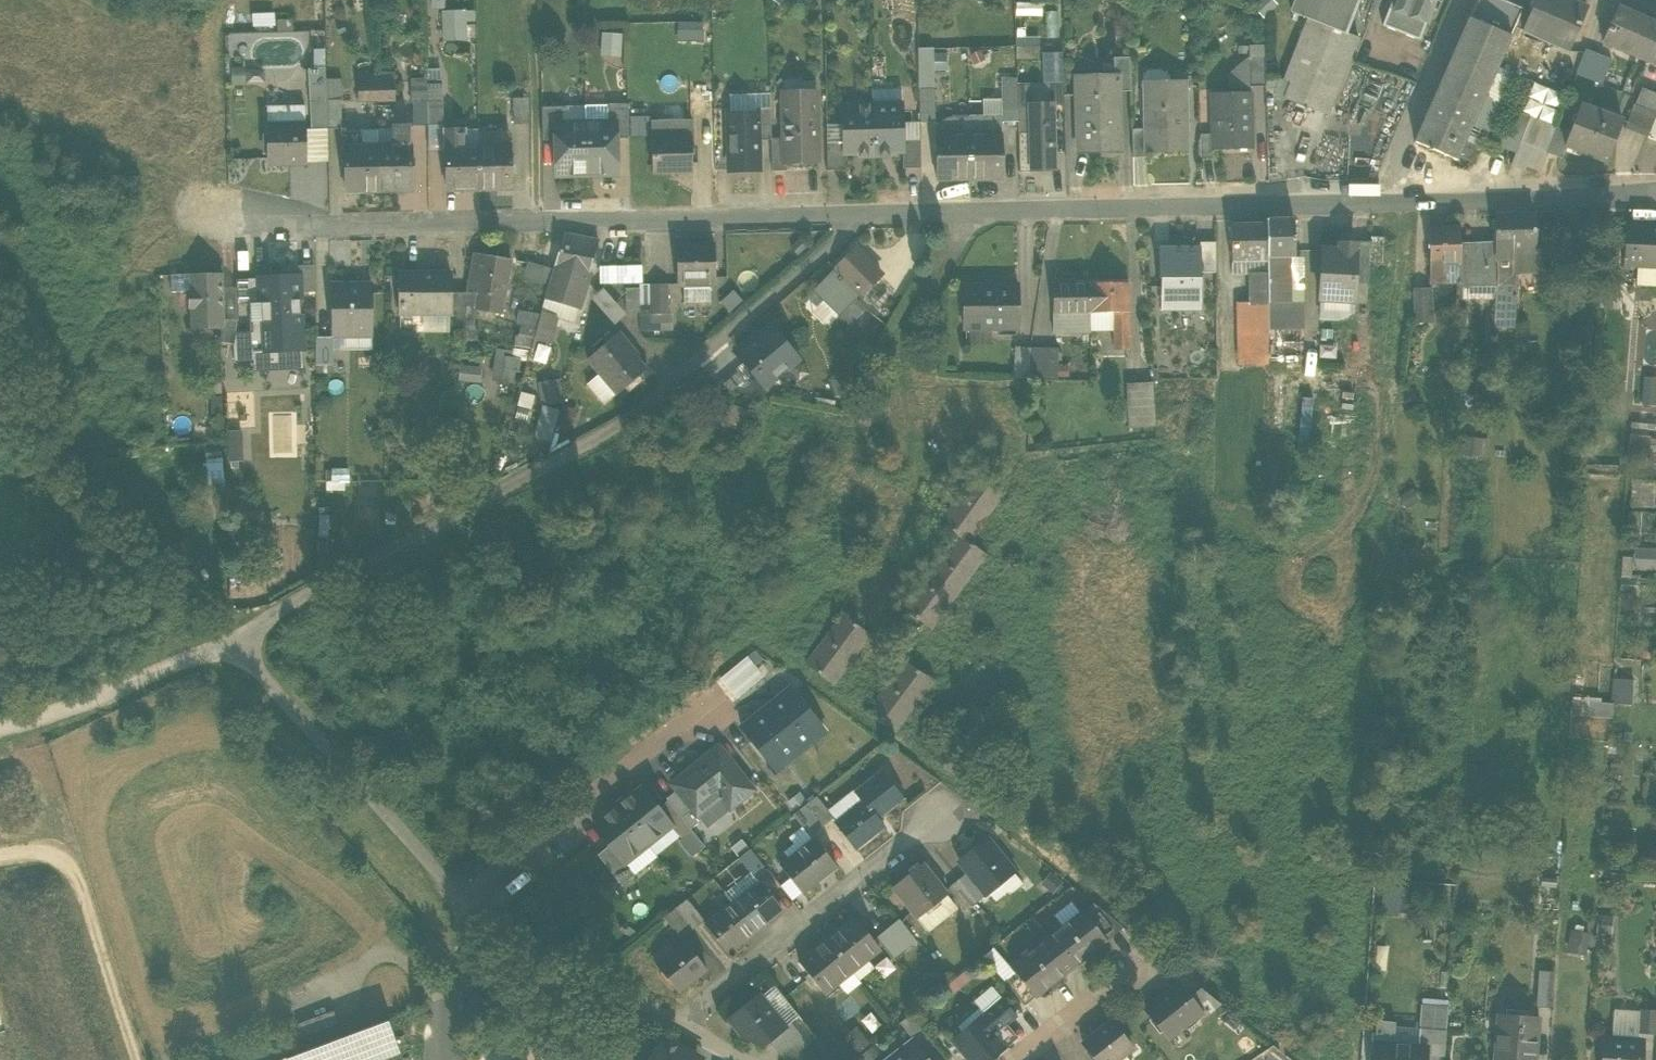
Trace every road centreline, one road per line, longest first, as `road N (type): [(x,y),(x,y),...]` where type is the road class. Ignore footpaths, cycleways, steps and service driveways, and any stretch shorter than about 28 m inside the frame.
road 1 (residential): [(864,215),(620,426),(233,637)]
road 2 (residential): [(1655,196),(968,214)]
road 3 (residential): [(864,215),(232,231)]
road 4 (residential): [(968,214),(898,348),(891,395),(919,475),(900,540),(867,596)]
road 5 (residential): [(459,900),(233,637)]
road 6 (residential): [(678,1025),(947,813)]
road 7 (residential): [(459,900),(713,700)]
road 8 (residential): [(678,1025),(459,900)]
road 9 (track): [(233,637),(91,709),(0,725)]
road 10 (residential): [(1015,1059),(1137,964)]

